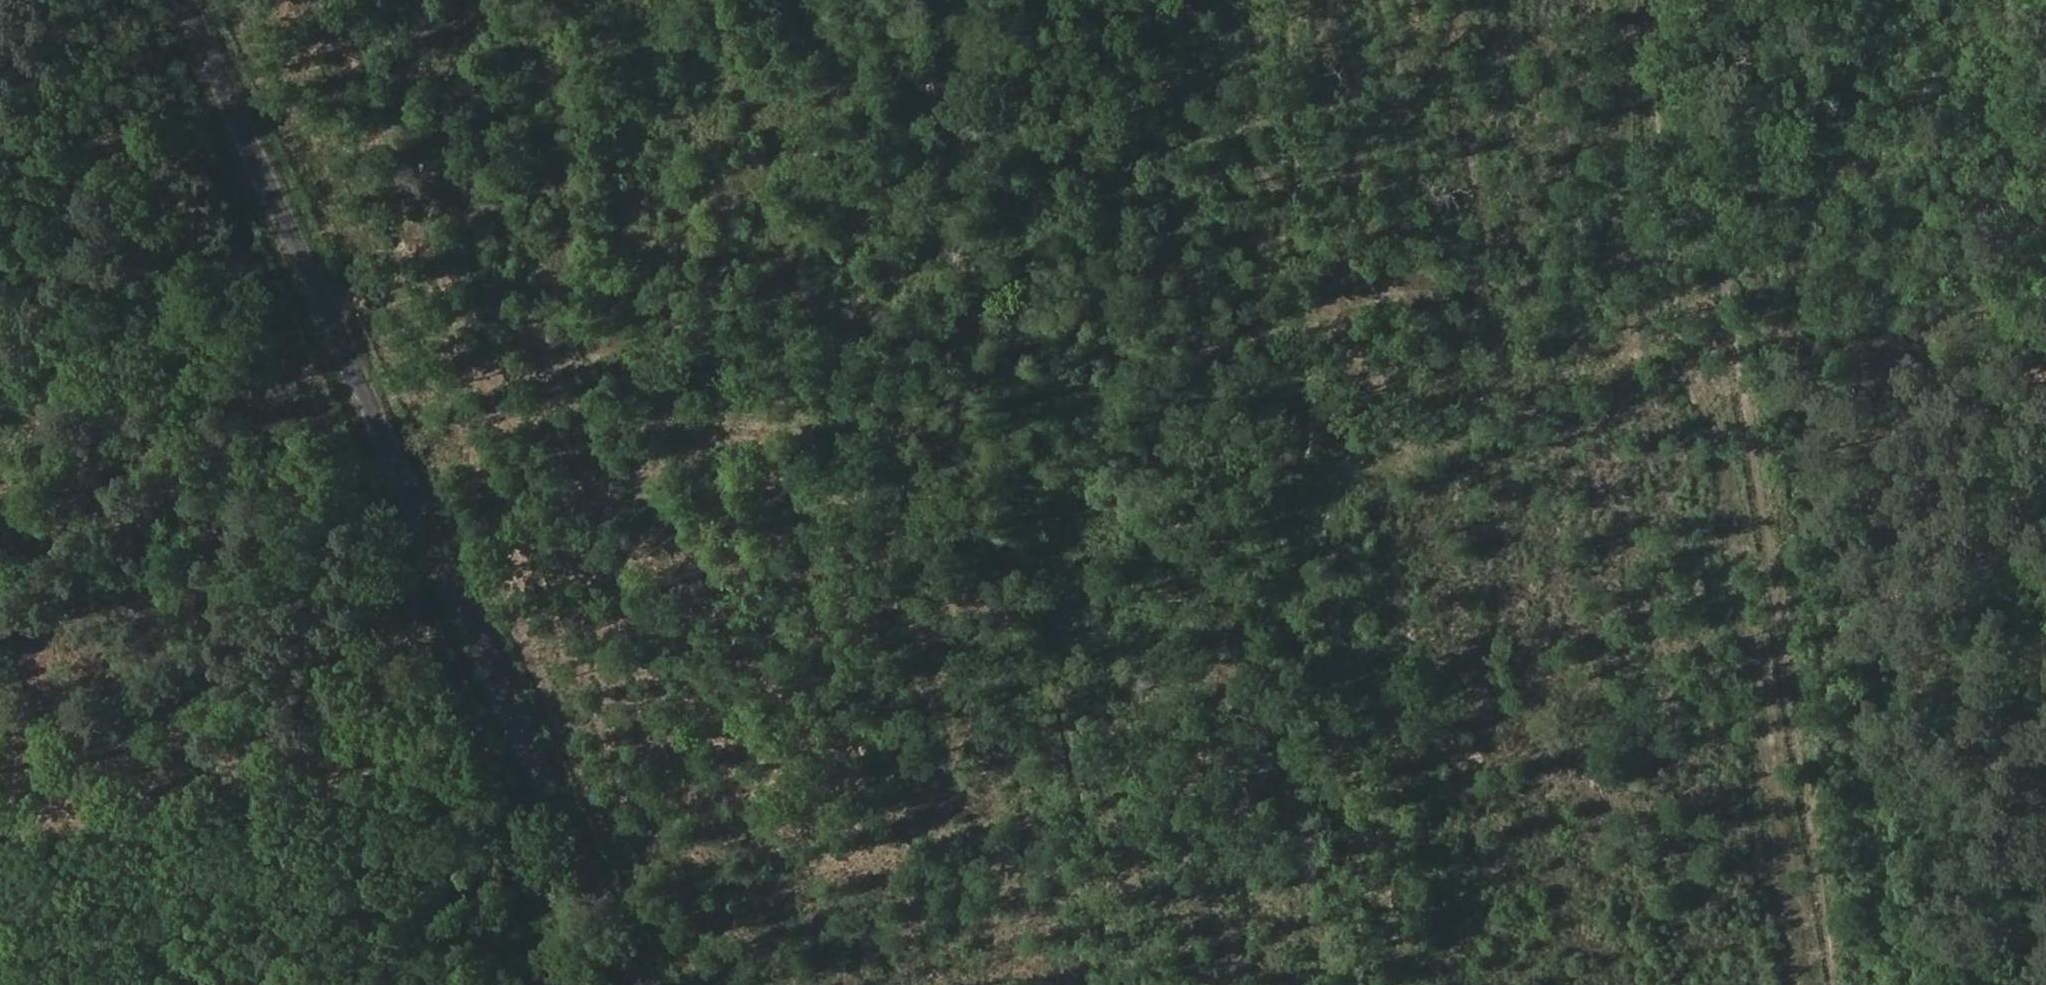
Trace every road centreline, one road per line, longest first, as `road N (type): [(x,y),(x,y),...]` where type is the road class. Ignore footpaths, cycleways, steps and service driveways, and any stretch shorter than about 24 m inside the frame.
road 1 (residential): [(646,984),(568,866),(184,0)]
road 2 (track): [(1677,0),(1651,144),(1707,192),(1825,188),(1945,168),(2045,194)]

